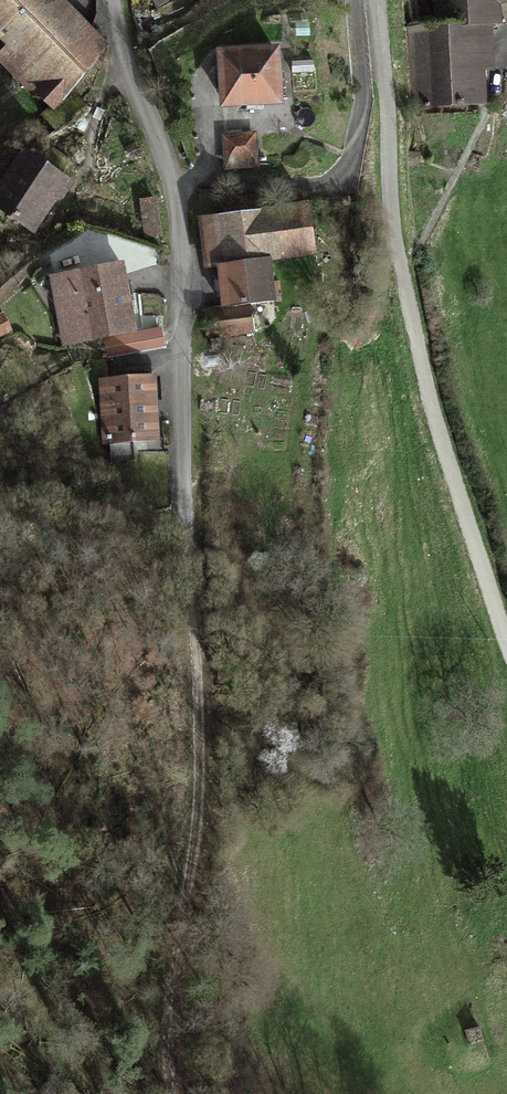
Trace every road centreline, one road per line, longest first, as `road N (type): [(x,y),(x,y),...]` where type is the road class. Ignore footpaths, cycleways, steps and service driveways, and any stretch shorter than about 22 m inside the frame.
road 1 (track): [(172,1093),(165,1029),(198,809),(184,524)]
road 2 (residential): [(115,0),(123,59),(178,194),(184,524)]
road 3 (unclassified): [(506,640),(445,452),(403,269)]
road 4 (residential): [(403,269),(377,0)]

